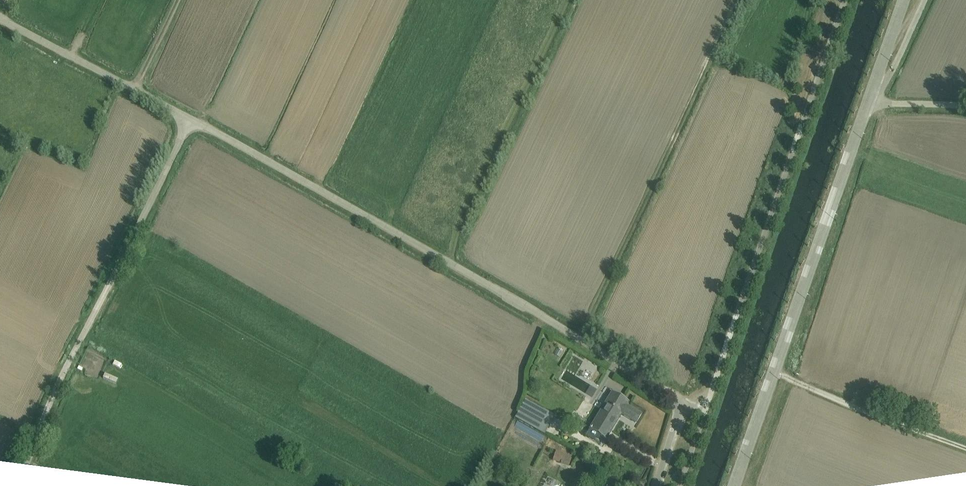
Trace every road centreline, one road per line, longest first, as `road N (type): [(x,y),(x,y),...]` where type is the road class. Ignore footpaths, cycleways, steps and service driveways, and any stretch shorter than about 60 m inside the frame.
road 1 (unclassified): [(677,400),(189,120)]
road 2 (unclassified): [(845,0),(705,410),(677,400)]
road 3 (unclassified): [(22,485),(63,381),(189,120)]
road 4 (tertiary): [(868,110),(737,485)]
road 5 (unclassified): [(189,120),(0,19)]
road 6 (track): [(777,371),(965,448)]
road 7 (unclassified): [(925,0),(868,110)]

